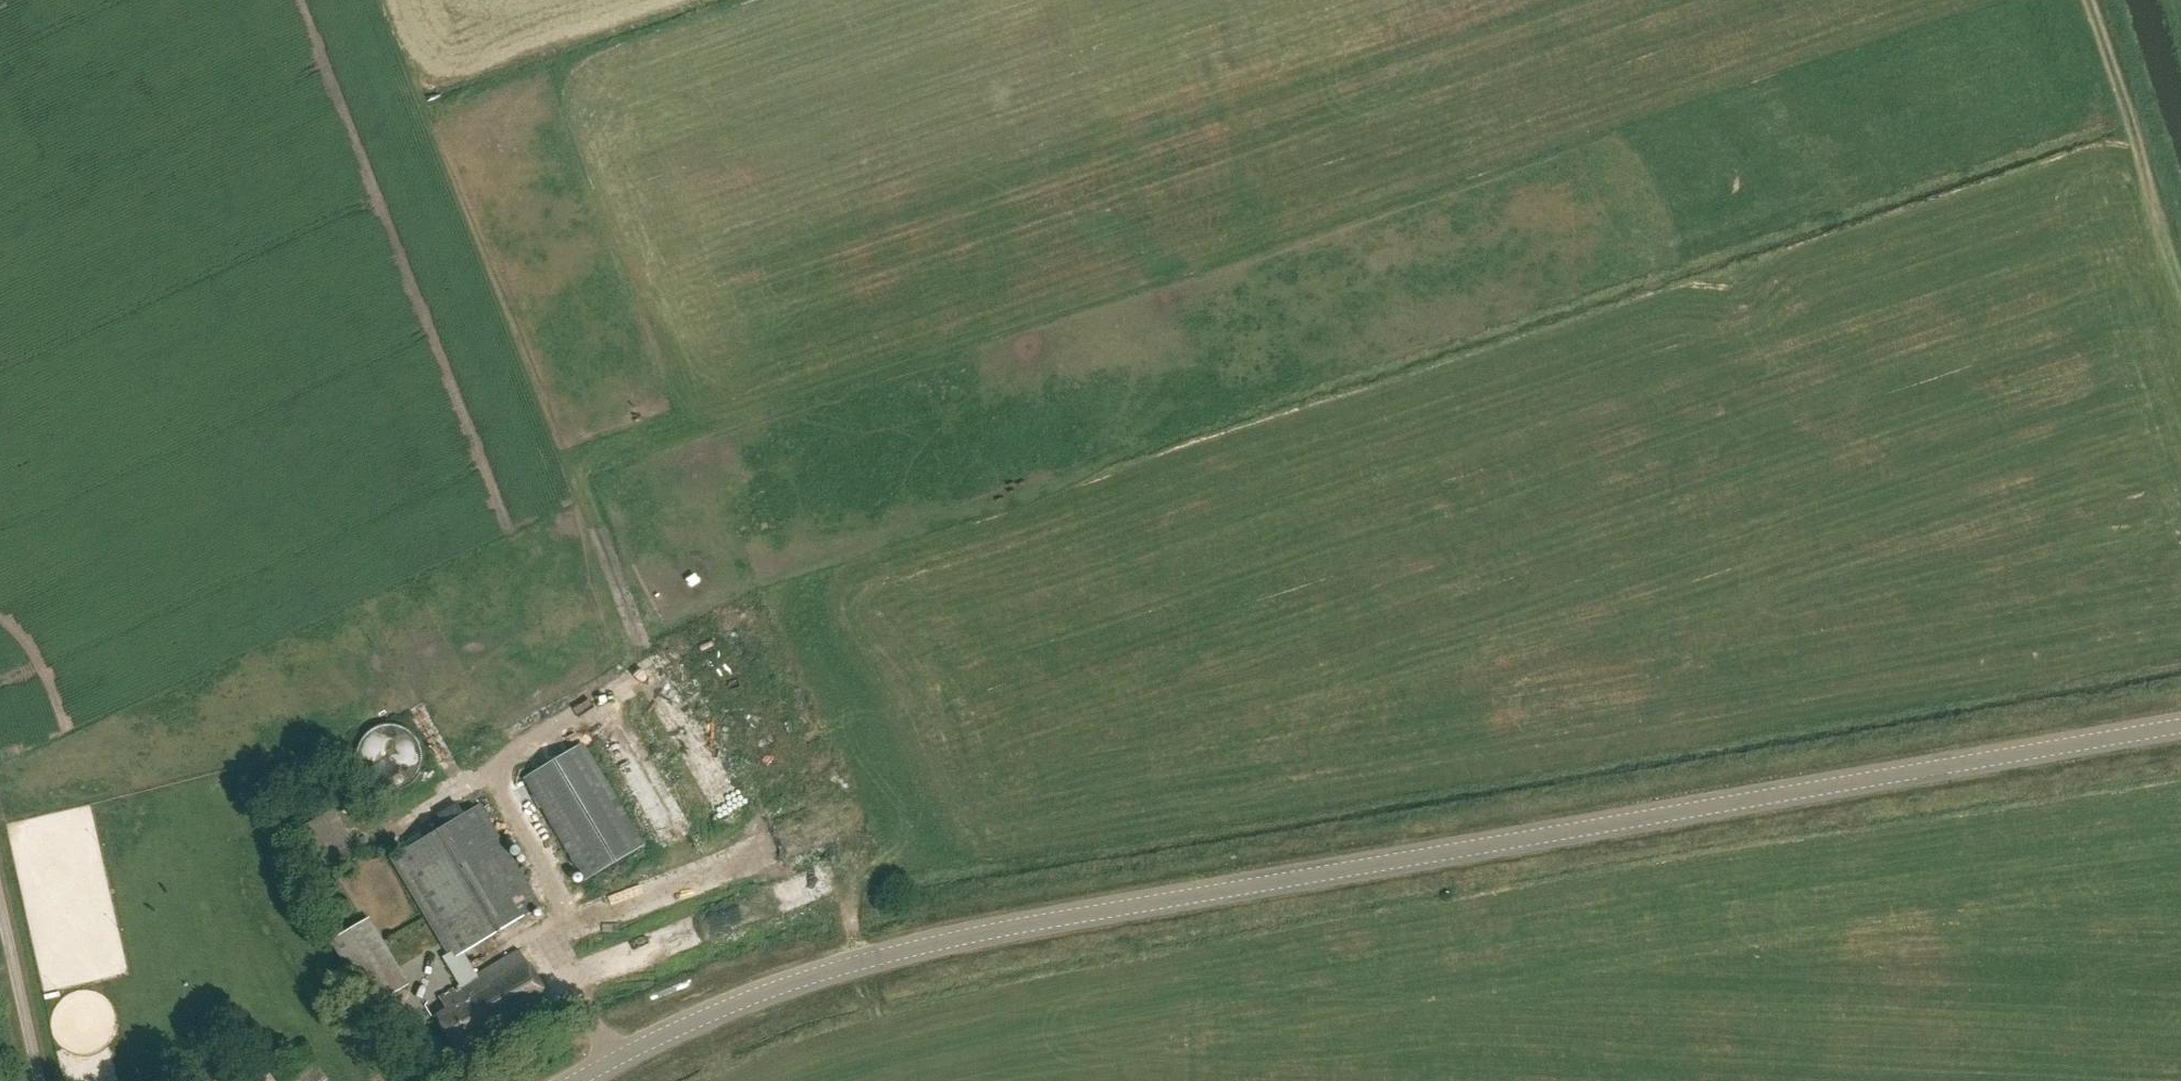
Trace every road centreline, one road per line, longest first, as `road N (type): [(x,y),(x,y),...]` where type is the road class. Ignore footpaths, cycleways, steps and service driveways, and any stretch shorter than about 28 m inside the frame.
road 1 (tertiary): [(577,1080),(727,1008),(905,952),(2180,725)]
road 2 (unclassified): [(41,1080),(0,899)]

